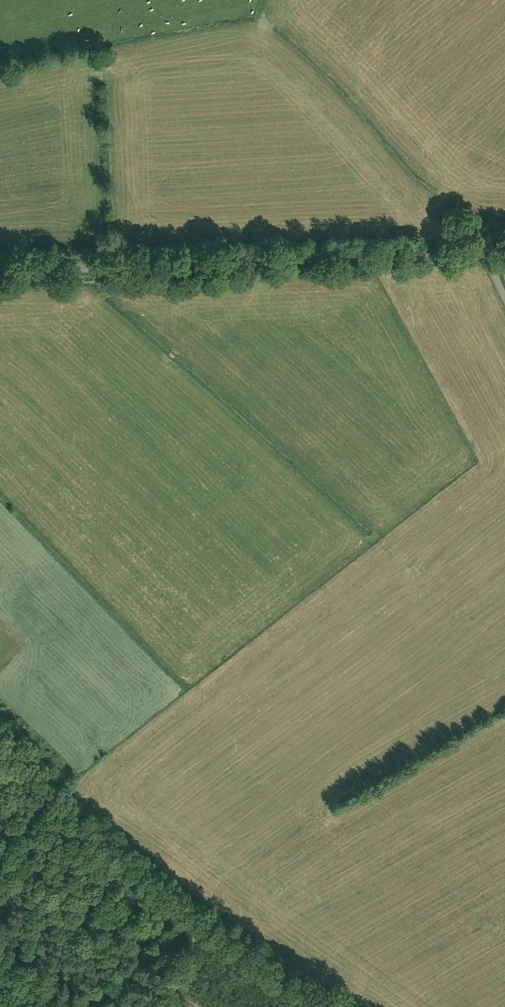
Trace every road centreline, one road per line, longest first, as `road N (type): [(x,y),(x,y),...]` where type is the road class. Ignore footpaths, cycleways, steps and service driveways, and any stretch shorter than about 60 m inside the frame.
road 1 (unclassified): [(0,269),(492,253)]

